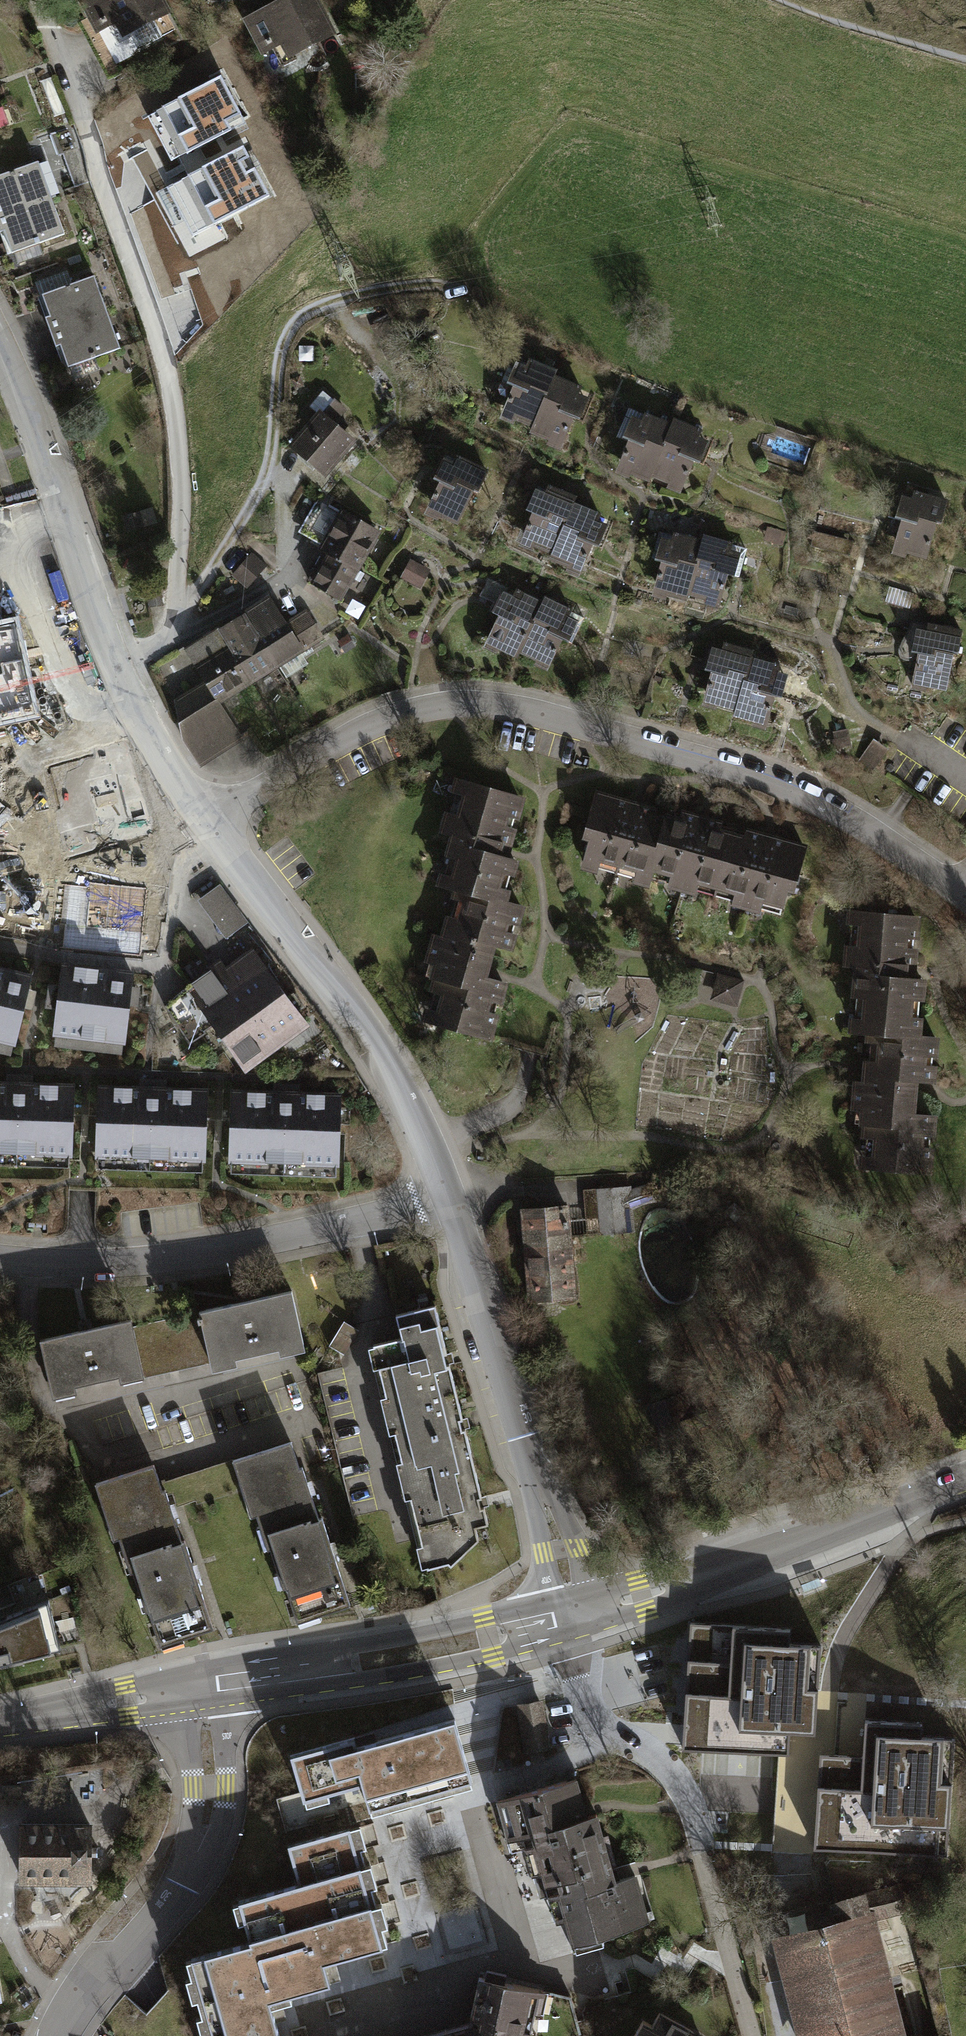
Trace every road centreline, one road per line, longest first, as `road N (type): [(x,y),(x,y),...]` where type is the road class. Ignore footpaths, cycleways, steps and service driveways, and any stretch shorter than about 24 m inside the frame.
road 1 (residential): [(200,823),(344,737),(416,707),(467,702),(770,784),(965,898)]
road 2 (residential): [(121,674),(166,642),(179,611),(176,412),(164,353),(42,0)]
road 3 (residential): [(752,2035),(686,1805),(655,1762),(588,1725),(572,1617)]
road 4 (residential): [(0,1256),(151,1258),(268,1241),(446,1195)]
road 5 (residential): [(200,823),(359,1024),(446,1195)]
road 6 (residential): [(446,1195),(560,1550),(572,1617)]
road 7 (secondary): [(572,1617),(965,1478)]
road 8 (residential): [(59,2035),(189,1873),(203,1843),(210,1787),(198,1687)]
road 9 (secondary): [(198,1687),(353,1665),(572,1617)]
road 10 (unclassified): [(0,342),(121,674)]
road 11 (track): [(828,1697),(846,1631),(923,1521),(929,1492)]
road 12 (secondary): [(0,1718),(198,1687)]
road 13 (track): [(789,2035),(770,1965),(785,1856)]
road 14 (unclassified): [(121,674),(200,823)]

